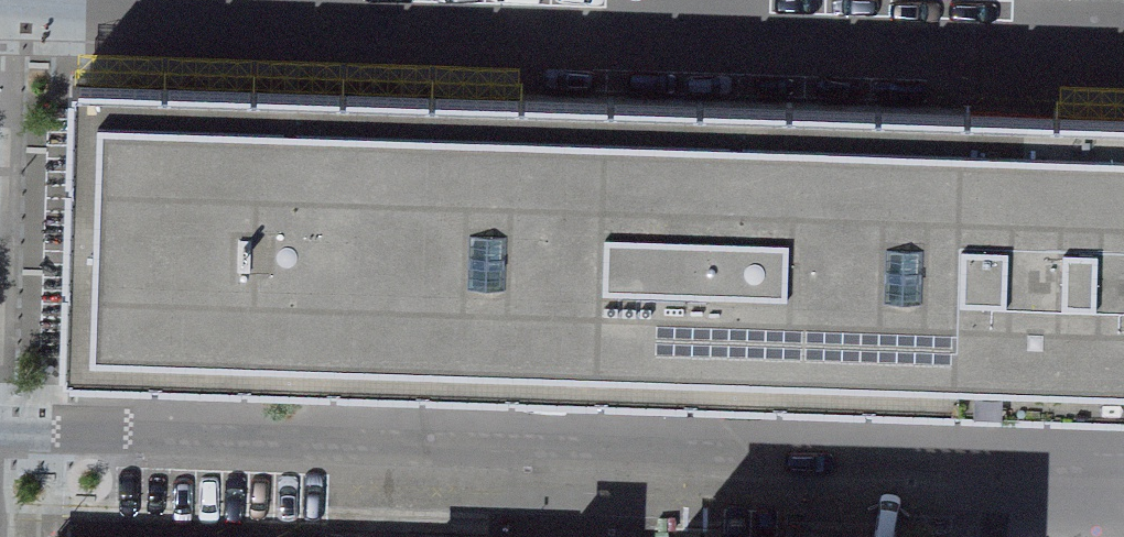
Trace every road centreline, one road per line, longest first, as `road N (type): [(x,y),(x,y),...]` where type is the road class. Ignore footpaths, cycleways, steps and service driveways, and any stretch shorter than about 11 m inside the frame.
road 1 (residential): [(0,426),(1123,452)]
road 2 (residential): [(1123,20),(330,0)]

